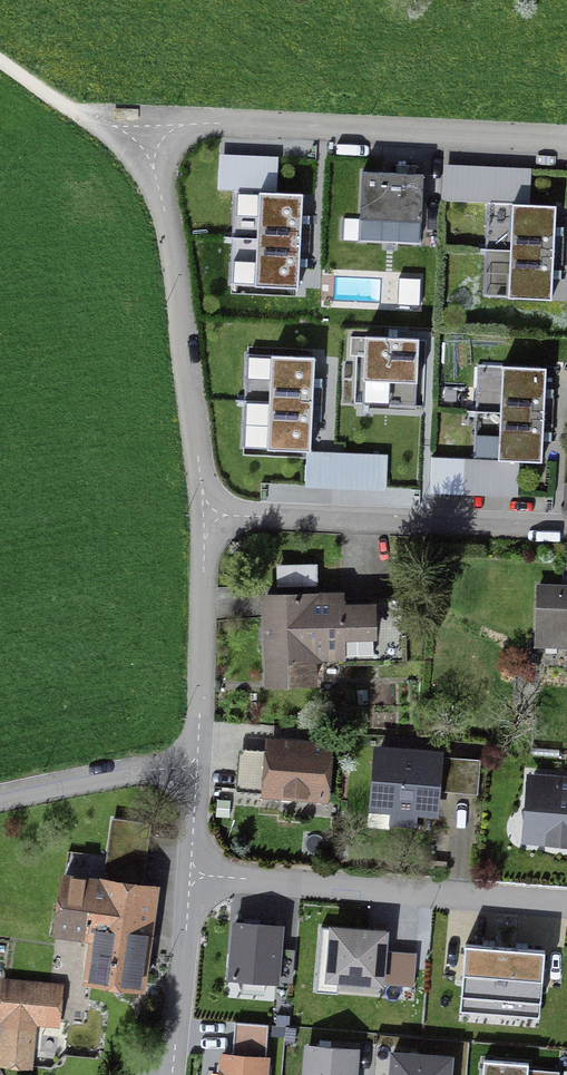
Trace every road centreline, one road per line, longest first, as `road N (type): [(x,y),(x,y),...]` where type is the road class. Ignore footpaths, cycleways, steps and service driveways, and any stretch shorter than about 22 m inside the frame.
road 1 (residential): [(201,520),(170,256),(150,180),(131,149),(197,126),(566,142)]
road 2 (residential): [(189,875),(566,906)]
road 3 (residential): [(201,520),(566,531)]
road 4 (residential): [(194,769),(201,520)]
road 5 (residential): [(170,1074),(189,875)]
road 6 (residential): [(0,802),(194,769)]

